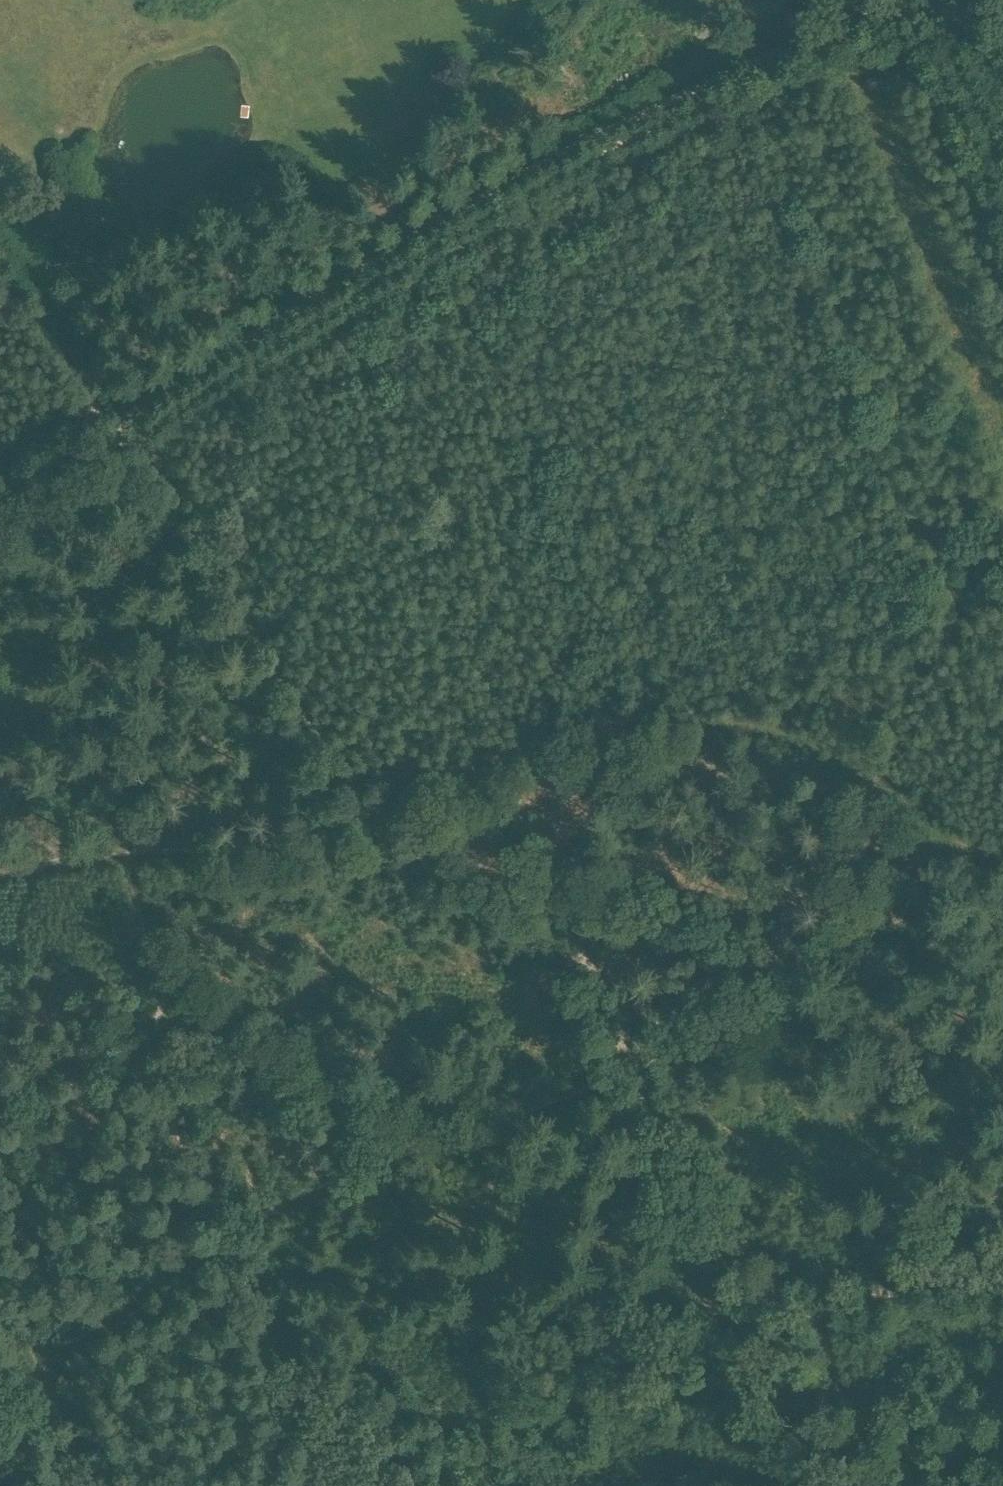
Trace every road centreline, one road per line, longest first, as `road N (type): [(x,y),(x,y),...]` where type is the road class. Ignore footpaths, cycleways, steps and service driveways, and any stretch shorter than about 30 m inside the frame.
road 1 (track): [(939,829),(842,940),(764,1001),(644,1062),(431,1142),(227,1235),(132,1297),(0,1403)]
road 2 (track): [(947,0),(761,58),(524,172),(114,427)]
road 3 (track): [(1002,1293),(918,1287),(798,1313),(770,1297),(708,1244),(574,940),(551,915),(434,874),(371,825)]
road 4 (track): [(1002,863),(840,763),(740,726),(633,725),(586,736),(371,825)]
road 5 (track): [(345,1485),(145,1072),(157,978),(126,854)]
road 6 (track): [(38,866),(17,940),(7,1098),(10,1255),(89,1485)]
road 7 (track): [(371,825),(122,439)]
road 8 (track): [(1002,428),(853,25)]
road 9 (track): [(371,825),(248,851),(84,856),(0,875)]
road 10 (track): [(1002,160),(970,84),(948,0)]
road 11 (track): [(15,295),(114,427)]
road 12 (track): [(114,427),(0,508)]

